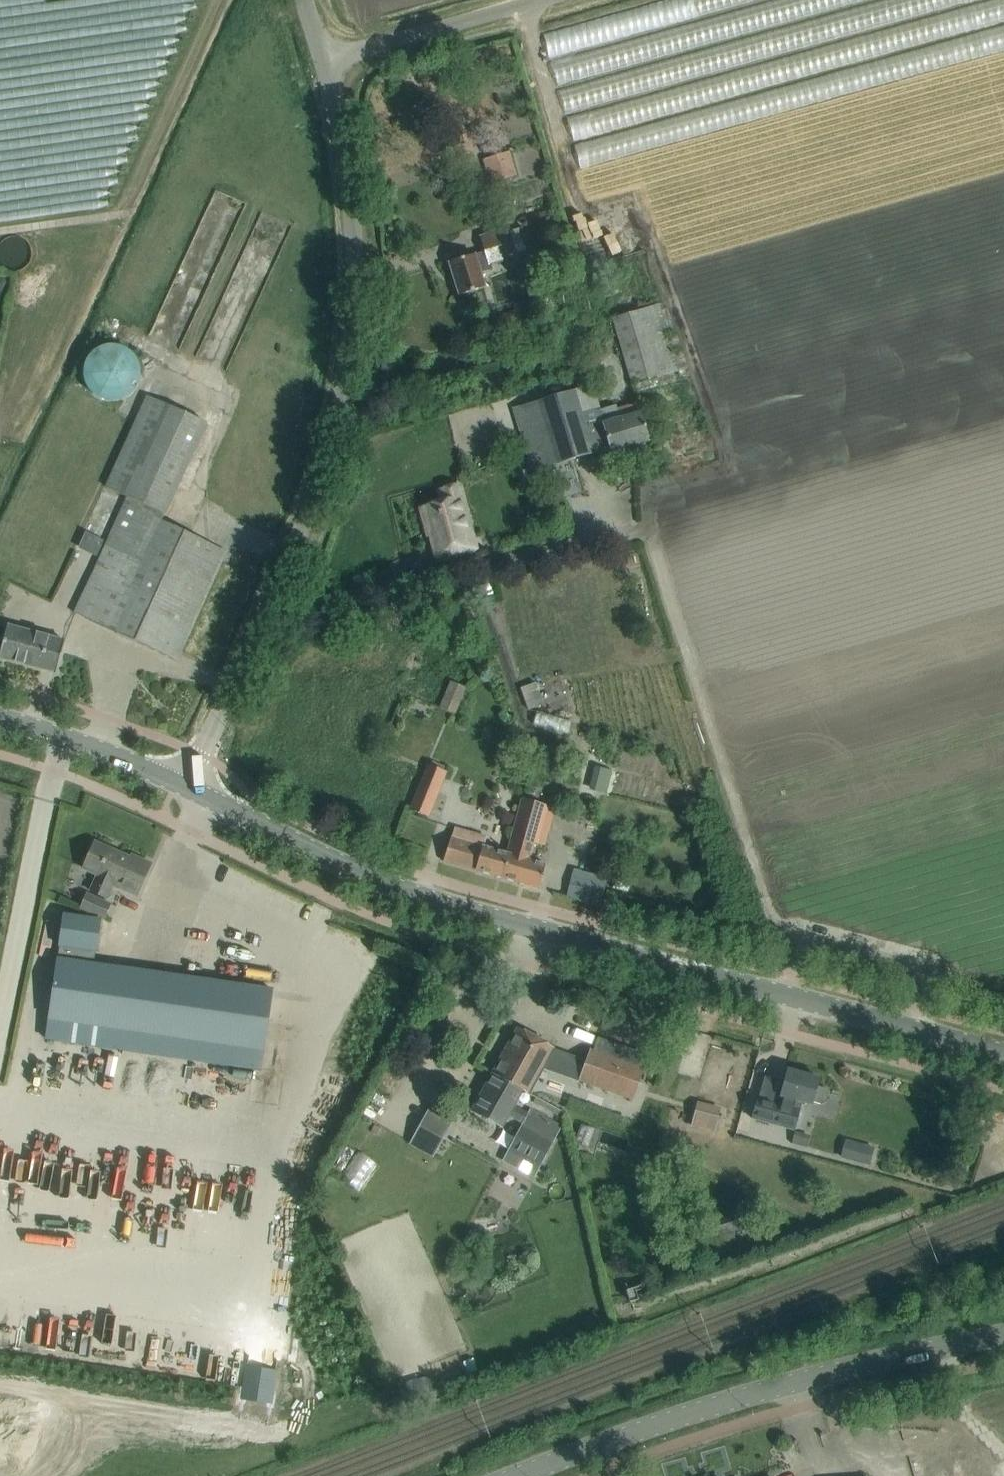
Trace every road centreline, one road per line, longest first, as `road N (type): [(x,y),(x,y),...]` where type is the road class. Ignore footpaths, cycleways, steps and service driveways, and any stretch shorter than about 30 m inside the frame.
road 1 (tertiary): [(1003,1053),(429,900),(184,787)]
road 2 (unclassified): [(200,755),(315,497),(344,381),(355,230),(322,61)]
road 3 (tertiary): [(1003,1335),(738,1398),(520,1475)]
road 4 (unclassified): [(322,61),(536,0)]
road 5 (tertiary): [(0,719),(184,787)]

